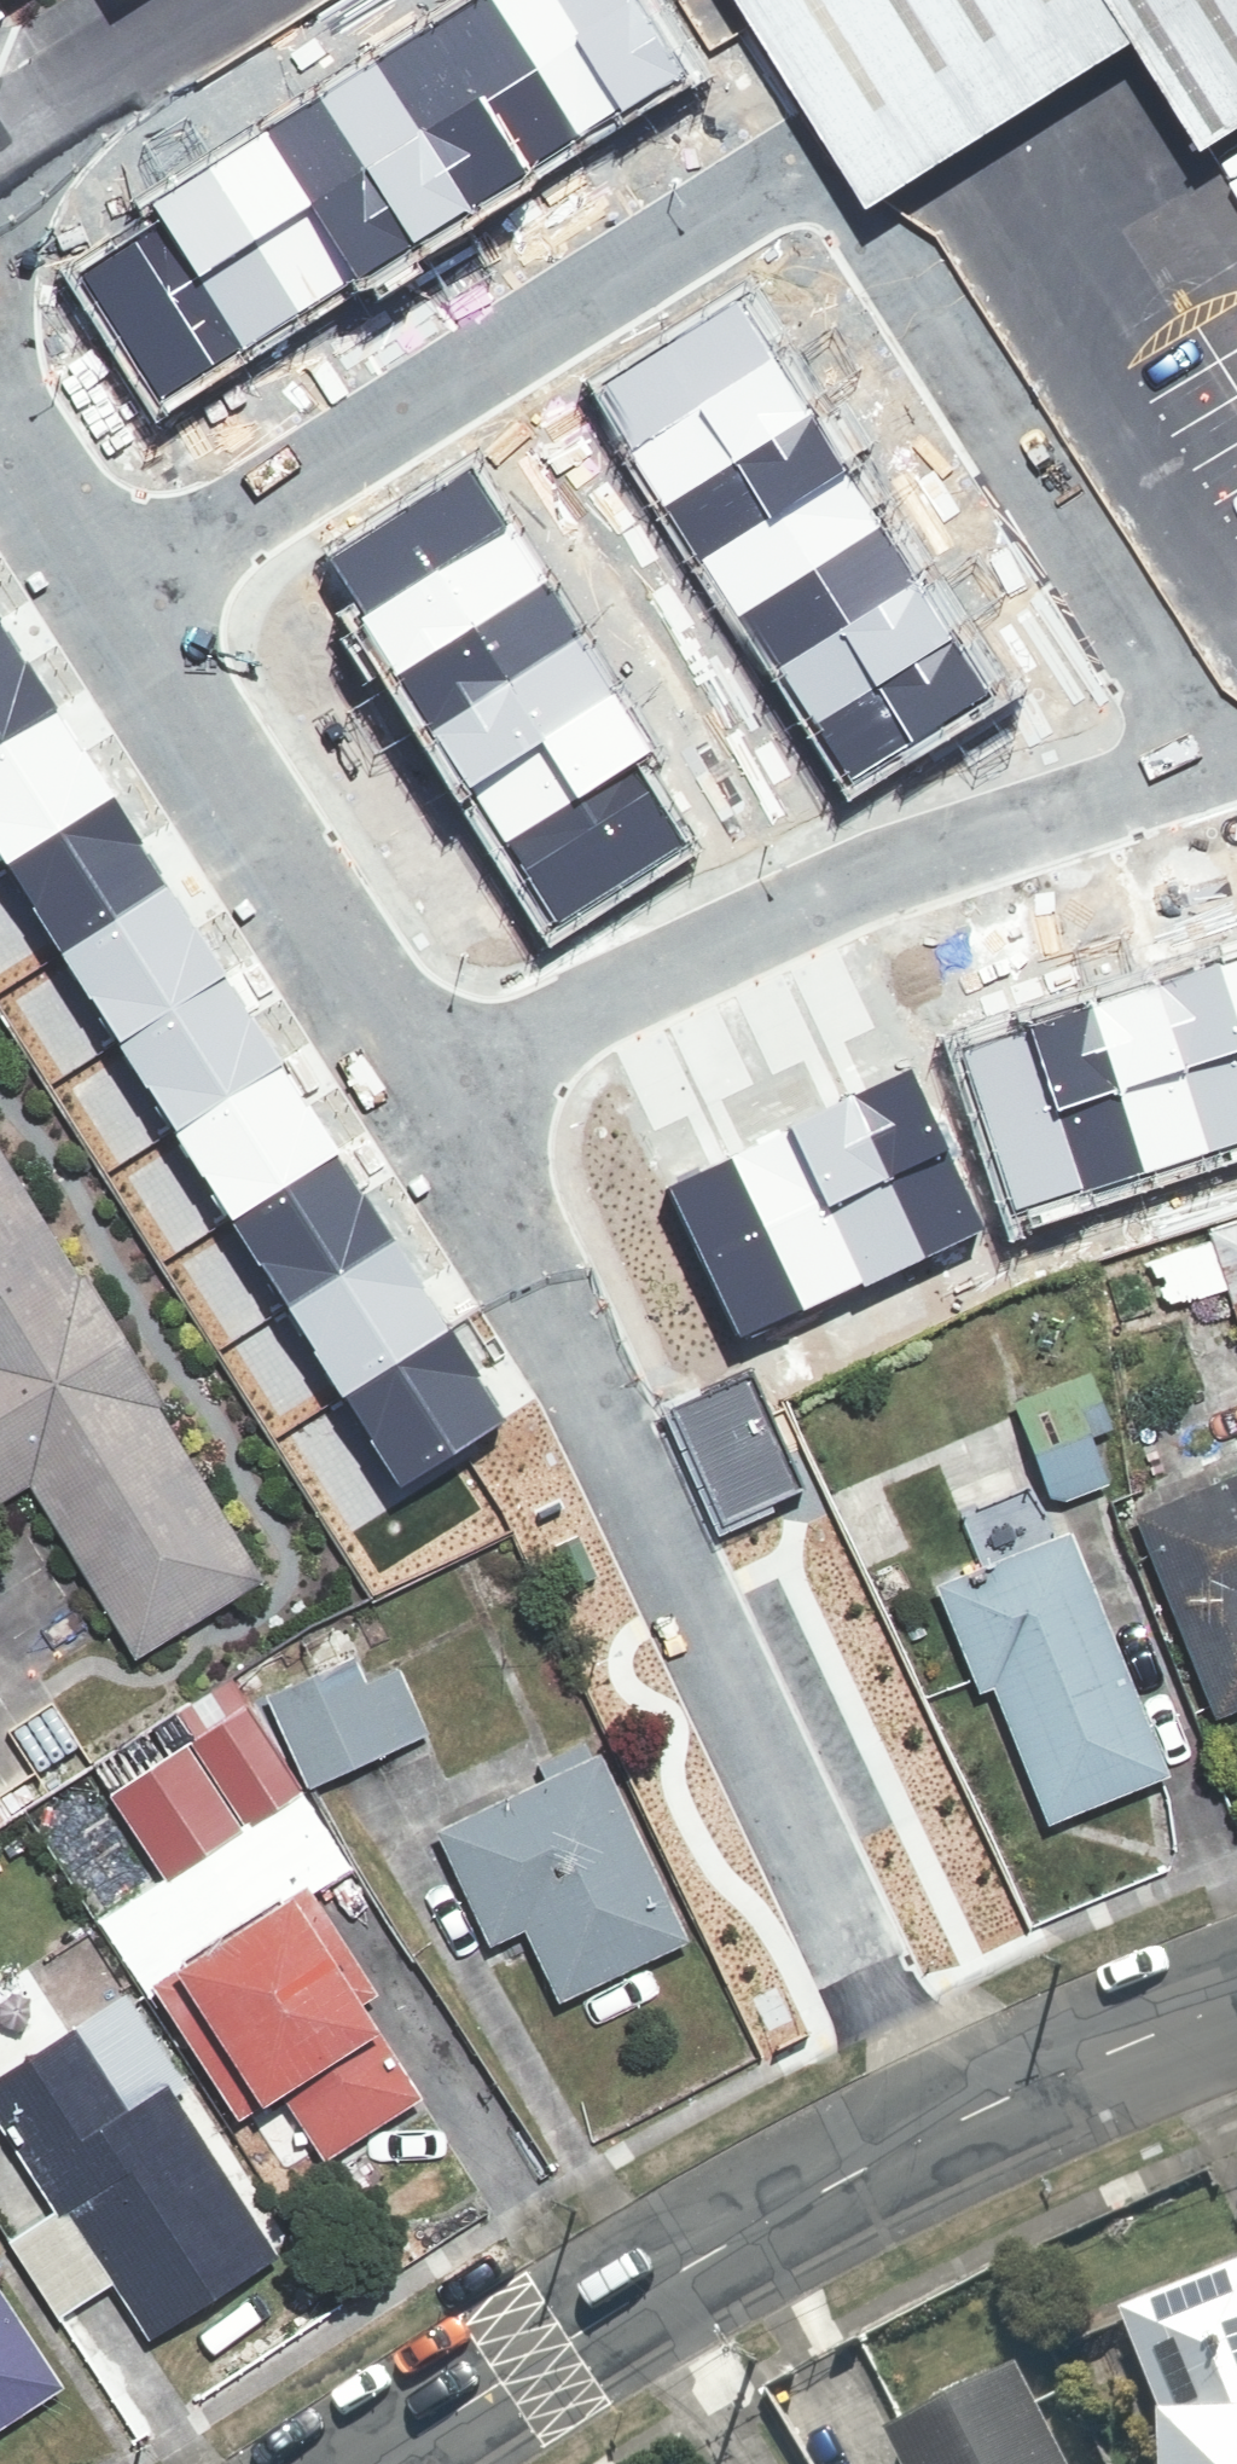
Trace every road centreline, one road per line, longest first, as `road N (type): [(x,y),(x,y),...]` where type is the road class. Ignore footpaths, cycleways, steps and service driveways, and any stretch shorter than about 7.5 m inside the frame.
road 1 (residential): [(1196,765),(890,256),(815,160),(123,578)]
road 2 (residential): [(443,1109),(696,1604),(944,2132)]
road 3 (residential): [(443,1109),(557,1030),(727,942),(1037,812),(1196,765)]
road 4 (tertiary): [(374,2463),(701,2259),(944,2132)]
road 5 (residential): [(123,578),(443,1109)]
road 6 (tertiary): [(944,2132),(1236,2001)]
road 7 (unknown): [(1072,0),(815,160)]
road 8 (residential): [(0,387),(123,578)]
road 9 (unknown): [(730,39),(815,160)]

